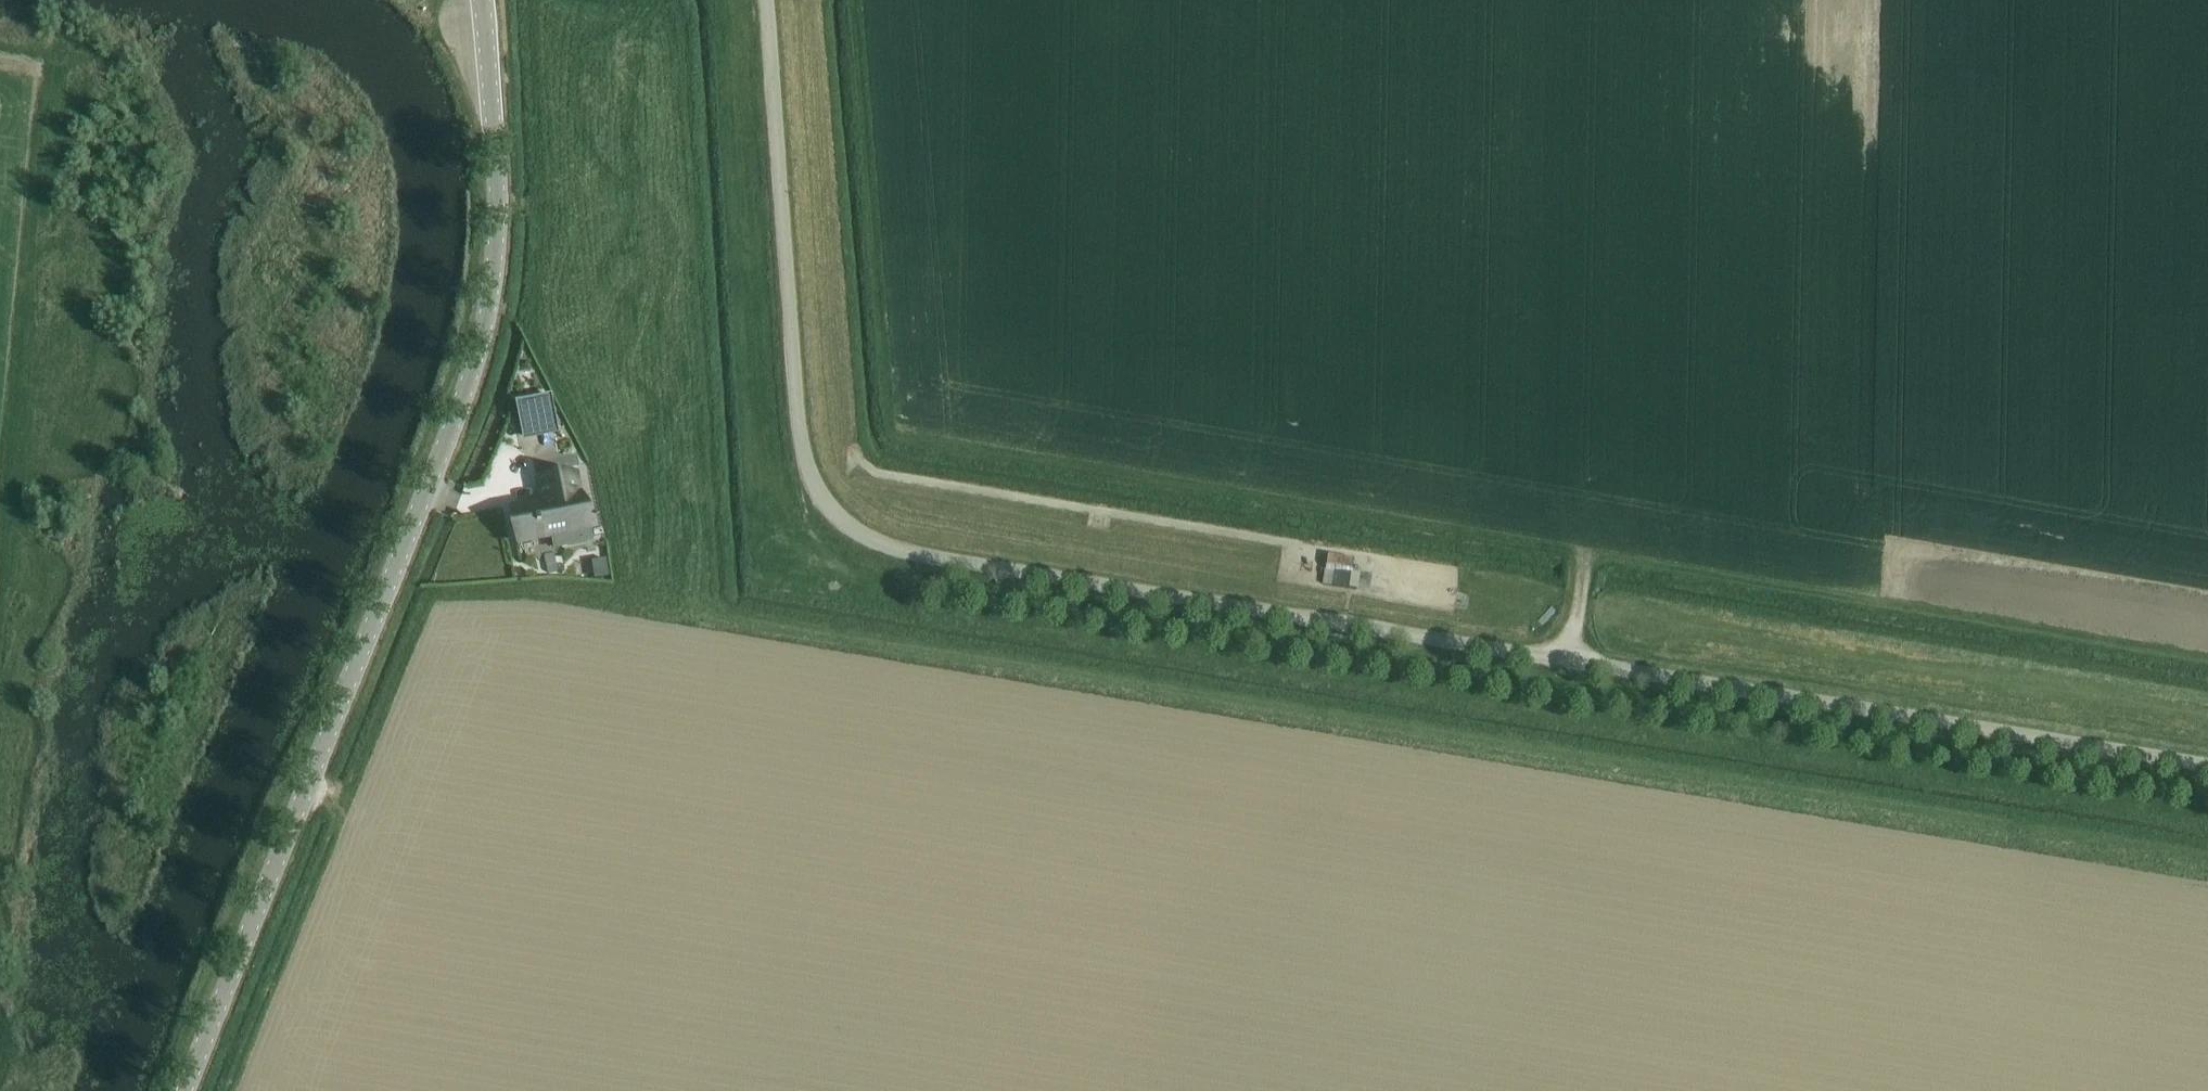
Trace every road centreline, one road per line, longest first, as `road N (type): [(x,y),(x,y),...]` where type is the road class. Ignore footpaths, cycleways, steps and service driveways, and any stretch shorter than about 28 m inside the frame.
road 1 (unclassified): [(767,0),(804,451),(834,512),(879,542),(2207,764)]
road 2 (tertiary): [(181,1090),(486,323),(497,236),(484,0)]

